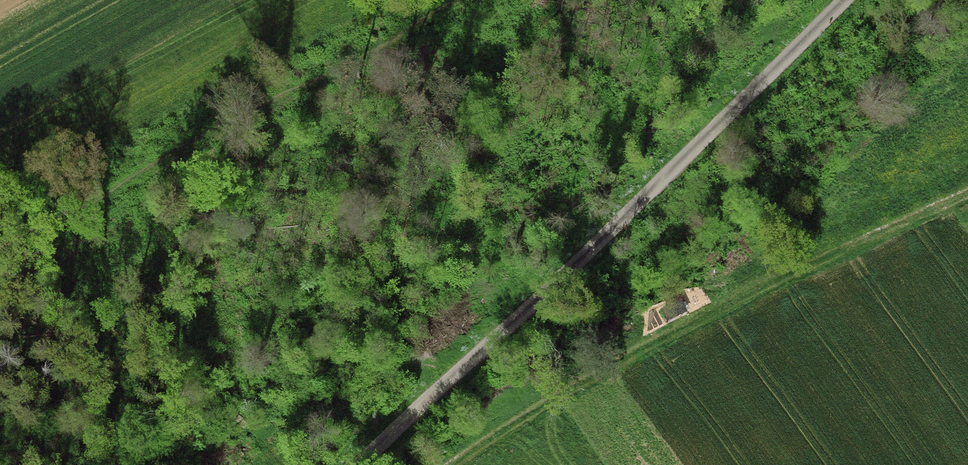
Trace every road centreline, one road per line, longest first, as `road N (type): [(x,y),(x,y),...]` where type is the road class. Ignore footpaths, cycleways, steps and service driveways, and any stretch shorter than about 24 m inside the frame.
road 1 (unclassified): [(837,0),(650,190),(354,464)]
road 2 (track): [(459,464),(522,419),(967,192)]

